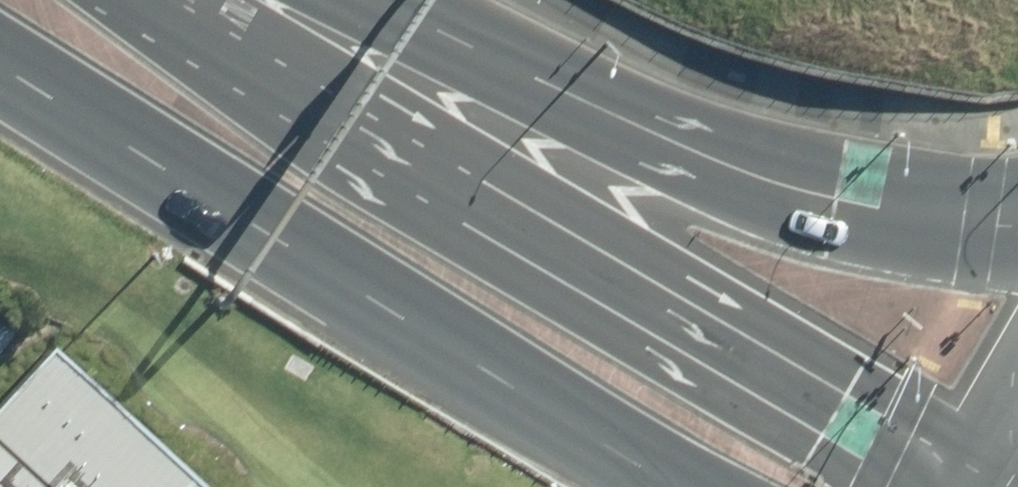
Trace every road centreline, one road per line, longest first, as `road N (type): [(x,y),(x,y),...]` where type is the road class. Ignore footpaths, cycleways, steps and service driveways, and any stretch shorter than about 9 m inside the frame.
road 1 (primary): [(188,0),(620,279),(1017,476)]
road 2 (primary): [(675,486),(0,60)]
road 3 (primary): [(342,0),(726,167),(838,198),(982,216),(1017,210)]

